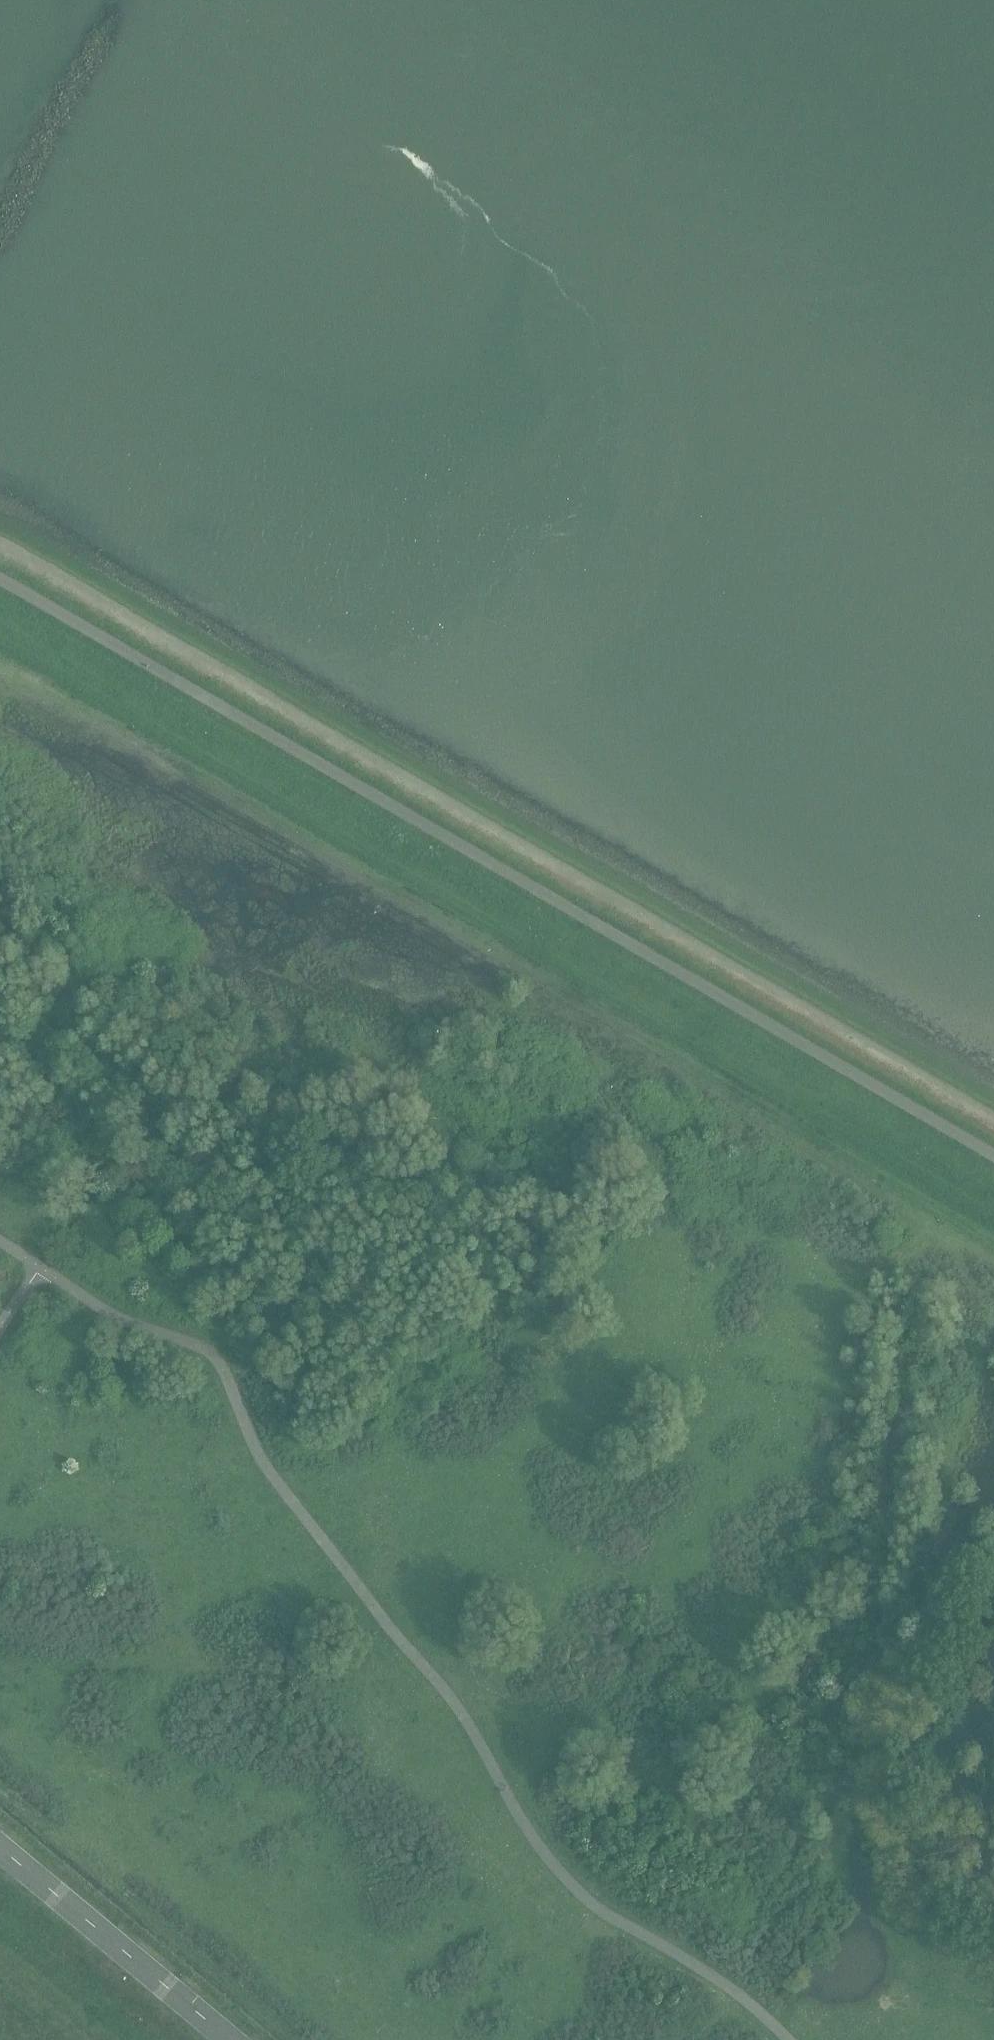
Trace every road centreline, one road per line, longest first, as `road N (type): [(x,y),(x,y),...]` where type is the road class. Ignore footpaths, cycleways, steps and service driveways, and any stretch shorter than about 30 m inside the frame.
road 1 (track): [(592,2039),(680,1956),(724,1898),(780,1810),(862,1633),(916,1264)]
road 2 (tertiary): [(232,2039),(0,1845)]

